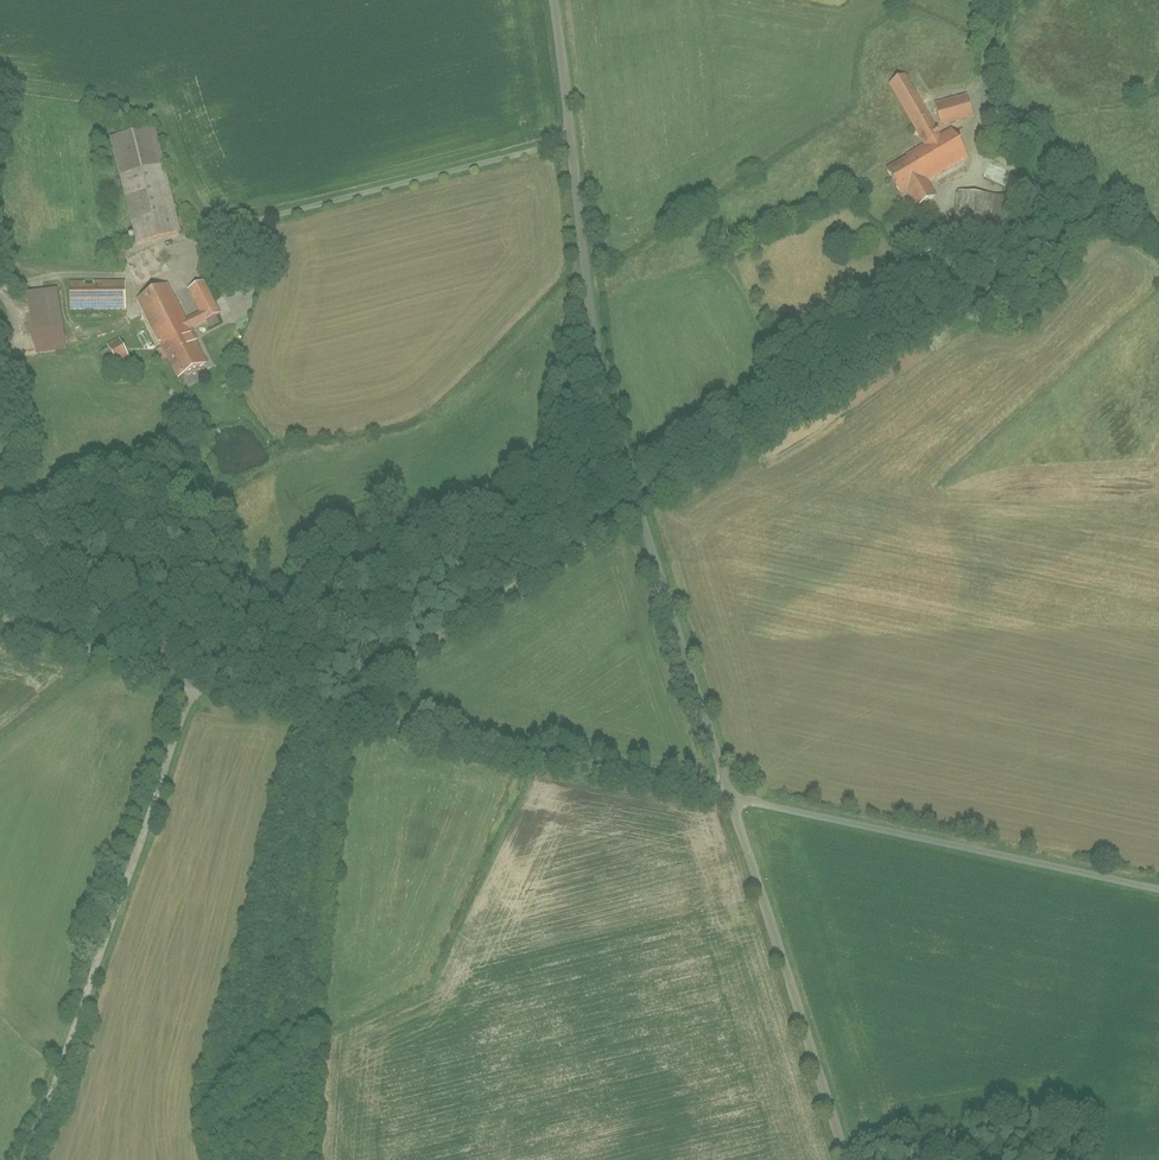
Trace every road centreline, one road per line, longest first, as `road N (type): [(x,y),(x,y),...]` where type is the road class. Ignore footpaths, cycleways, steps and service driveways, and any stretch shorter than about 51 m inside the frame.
road 1 (track): [(203,685),(29,1159)]
road 2 (unclassified): [(1158,890),(729,797)]
road 3 (residential): [(569,144),(255,222),(160,265)]
road 4 (unclassified): [(729,797),(331,708)]
road 5 (residential): [(708,460),(944,312),(954,295),(949,195)]
road 6 (residential): [(847,1159),(729,797)]
road 7 (residential): [(640,502),(331,708)]
road 8 (residential): [(640,502),(604,394),(569,144)]
road 9 (unclassified): [(331,708),(203,685),(0,622)]
road 10 (residential): [(729,797),(640,502)]
road 11 (track): [(997,2),(985,49),(977,171),(964,179)]
road 12 (track): [(0,285),(160,265)]
road 13 (residential): [(569,144),(551,0)]

